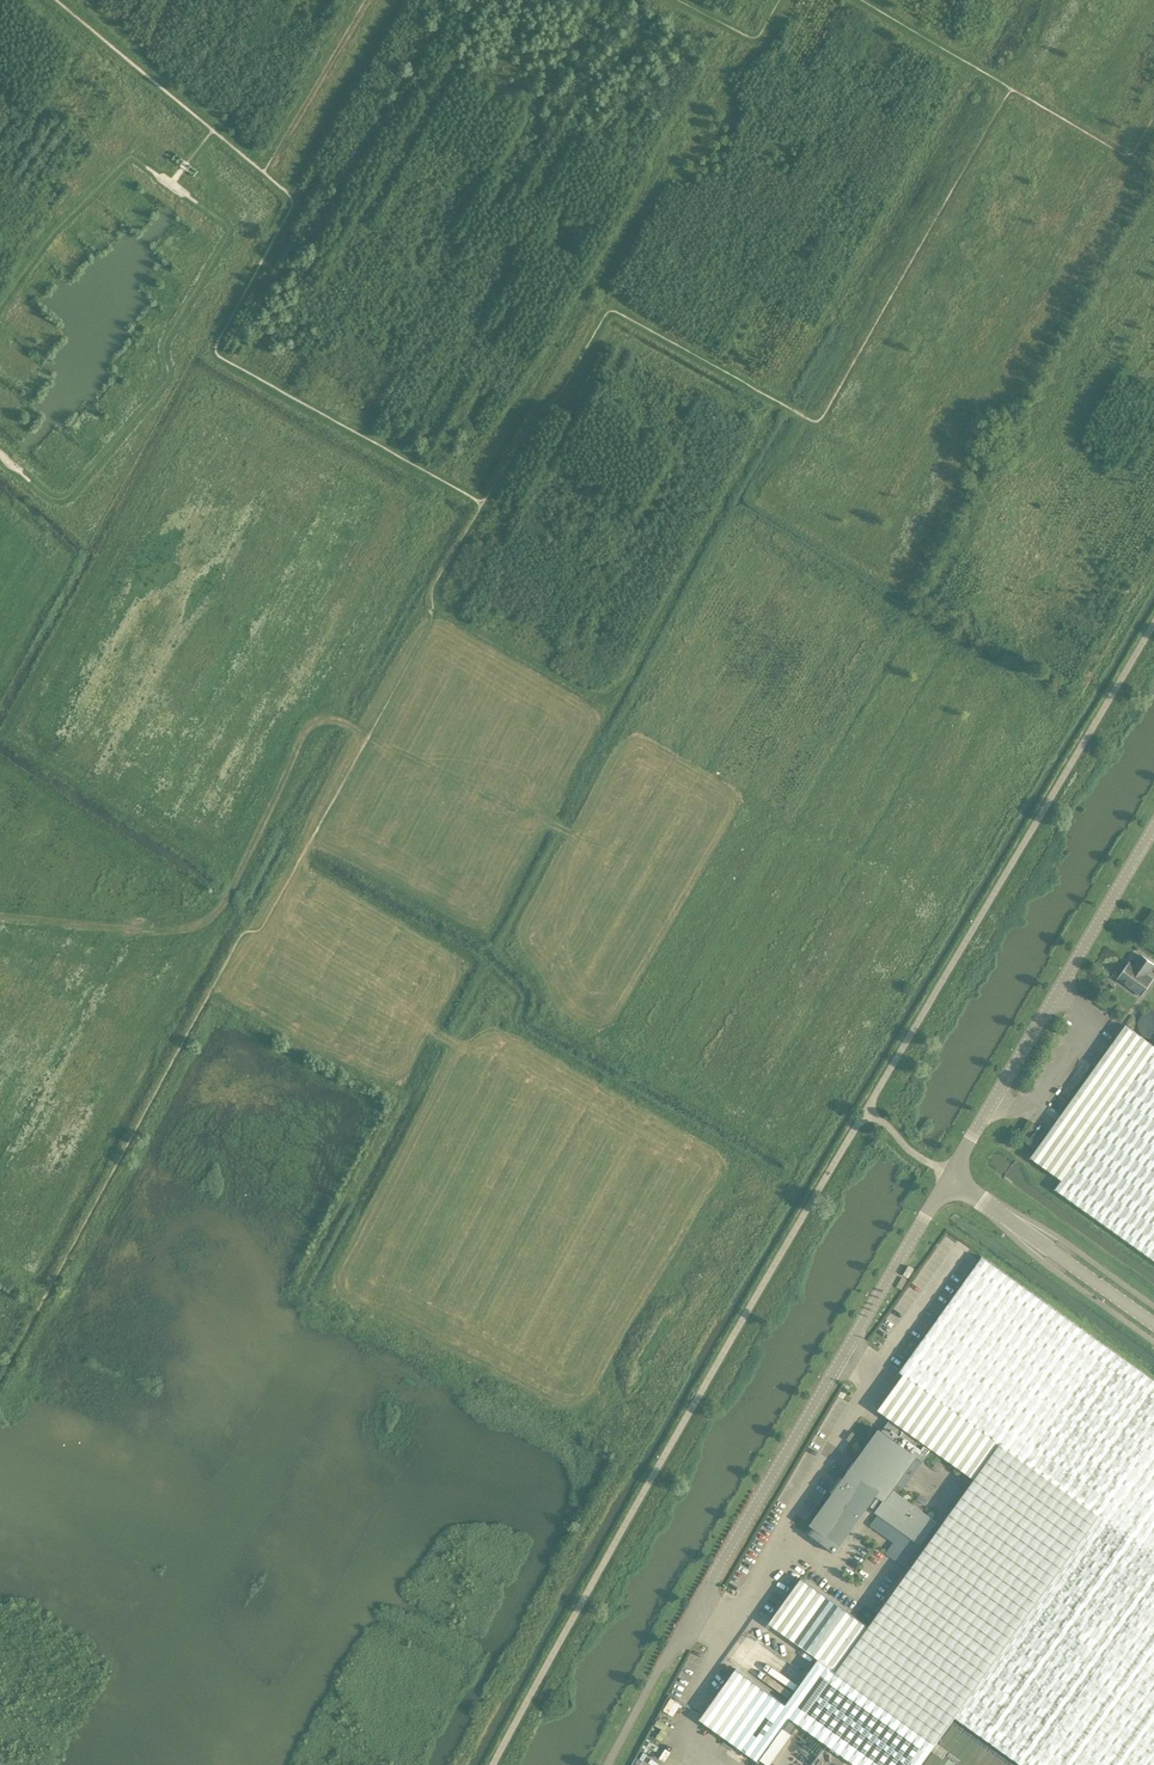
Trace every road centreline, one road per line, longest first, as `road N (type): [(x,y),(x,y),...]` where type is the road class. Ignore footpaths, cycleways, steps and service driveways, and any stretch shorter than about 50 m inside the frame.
road 1 (residential): [(610,1764),(690,1614),(950,1179)]
road 2 (residential): [(950,1179),(1153,834)]
road 3 (tertiary): [(1153,1323),(950,1179)]

